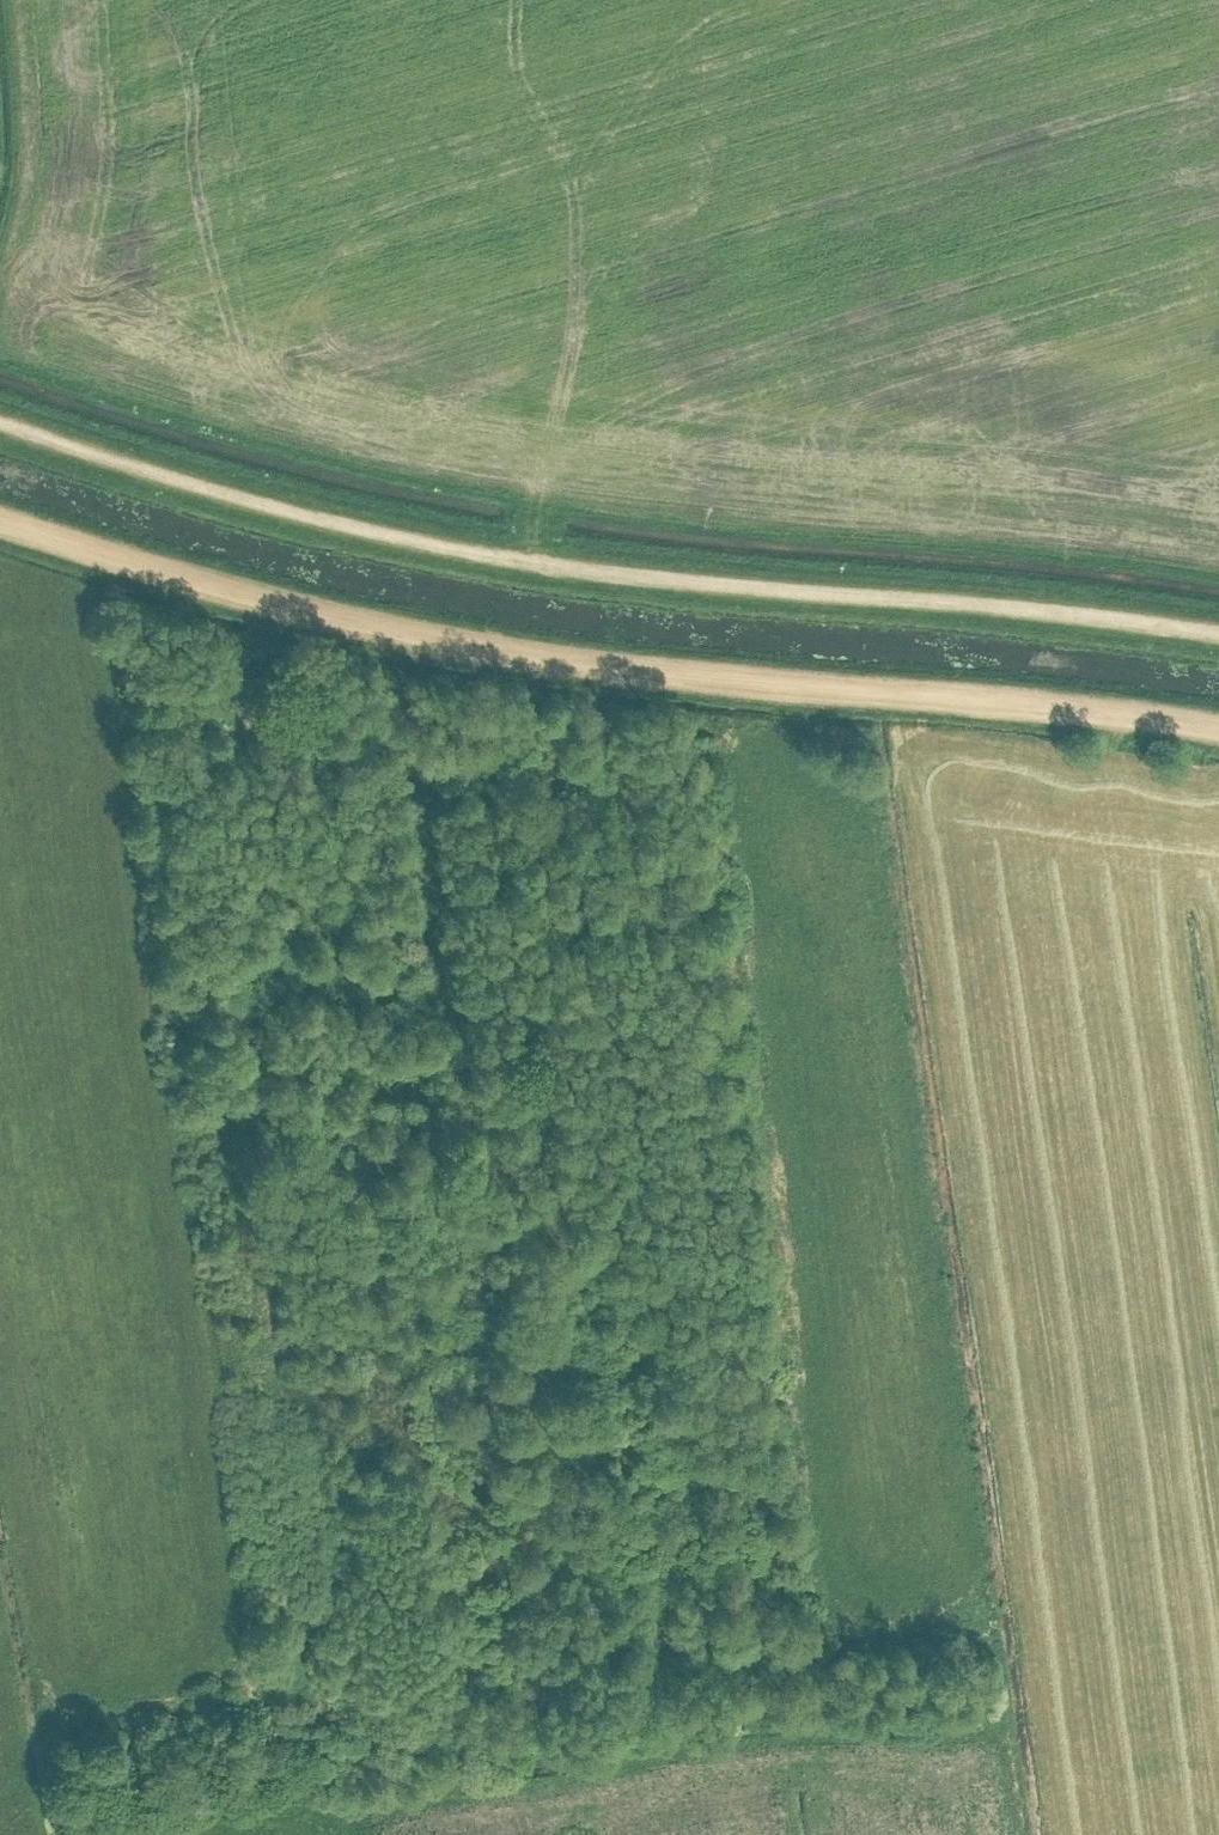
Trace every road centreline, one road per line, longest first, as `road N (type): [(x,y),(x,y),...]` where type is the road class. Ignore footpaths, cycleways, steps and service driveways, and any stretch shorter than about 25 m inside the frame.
road 1 (track): [(1218,630),(494,554),(0,426)]
road 2 (track): [(0,521),(221,587),(576,661),(1218,723)]

